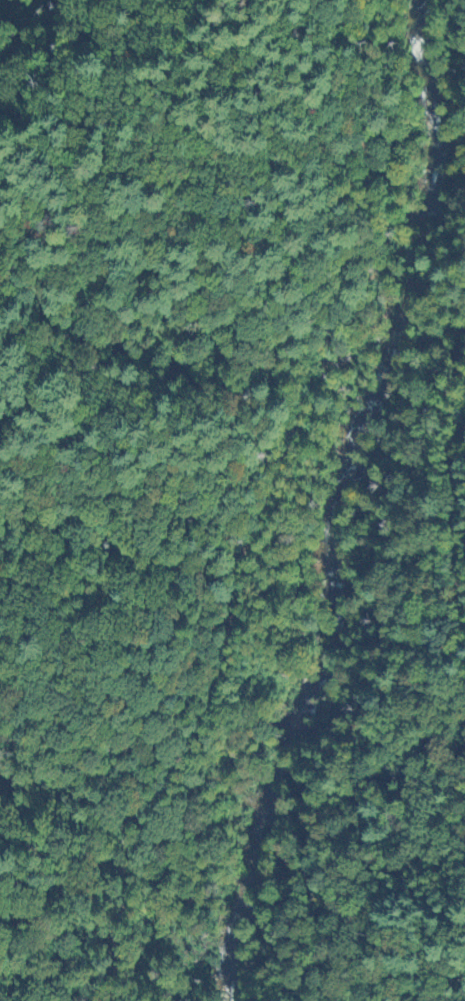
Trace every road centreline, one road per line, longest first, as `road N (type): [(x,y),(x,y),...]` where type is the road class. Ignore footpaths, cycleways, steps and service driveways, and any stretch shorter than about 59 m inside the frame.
road 1 (track): [(113,1000),(123,834),(168,779),(207,708),(244,550),(313,389),(383,337)]
road 2 (track): [(464,432),(449,478),(464,596)]

